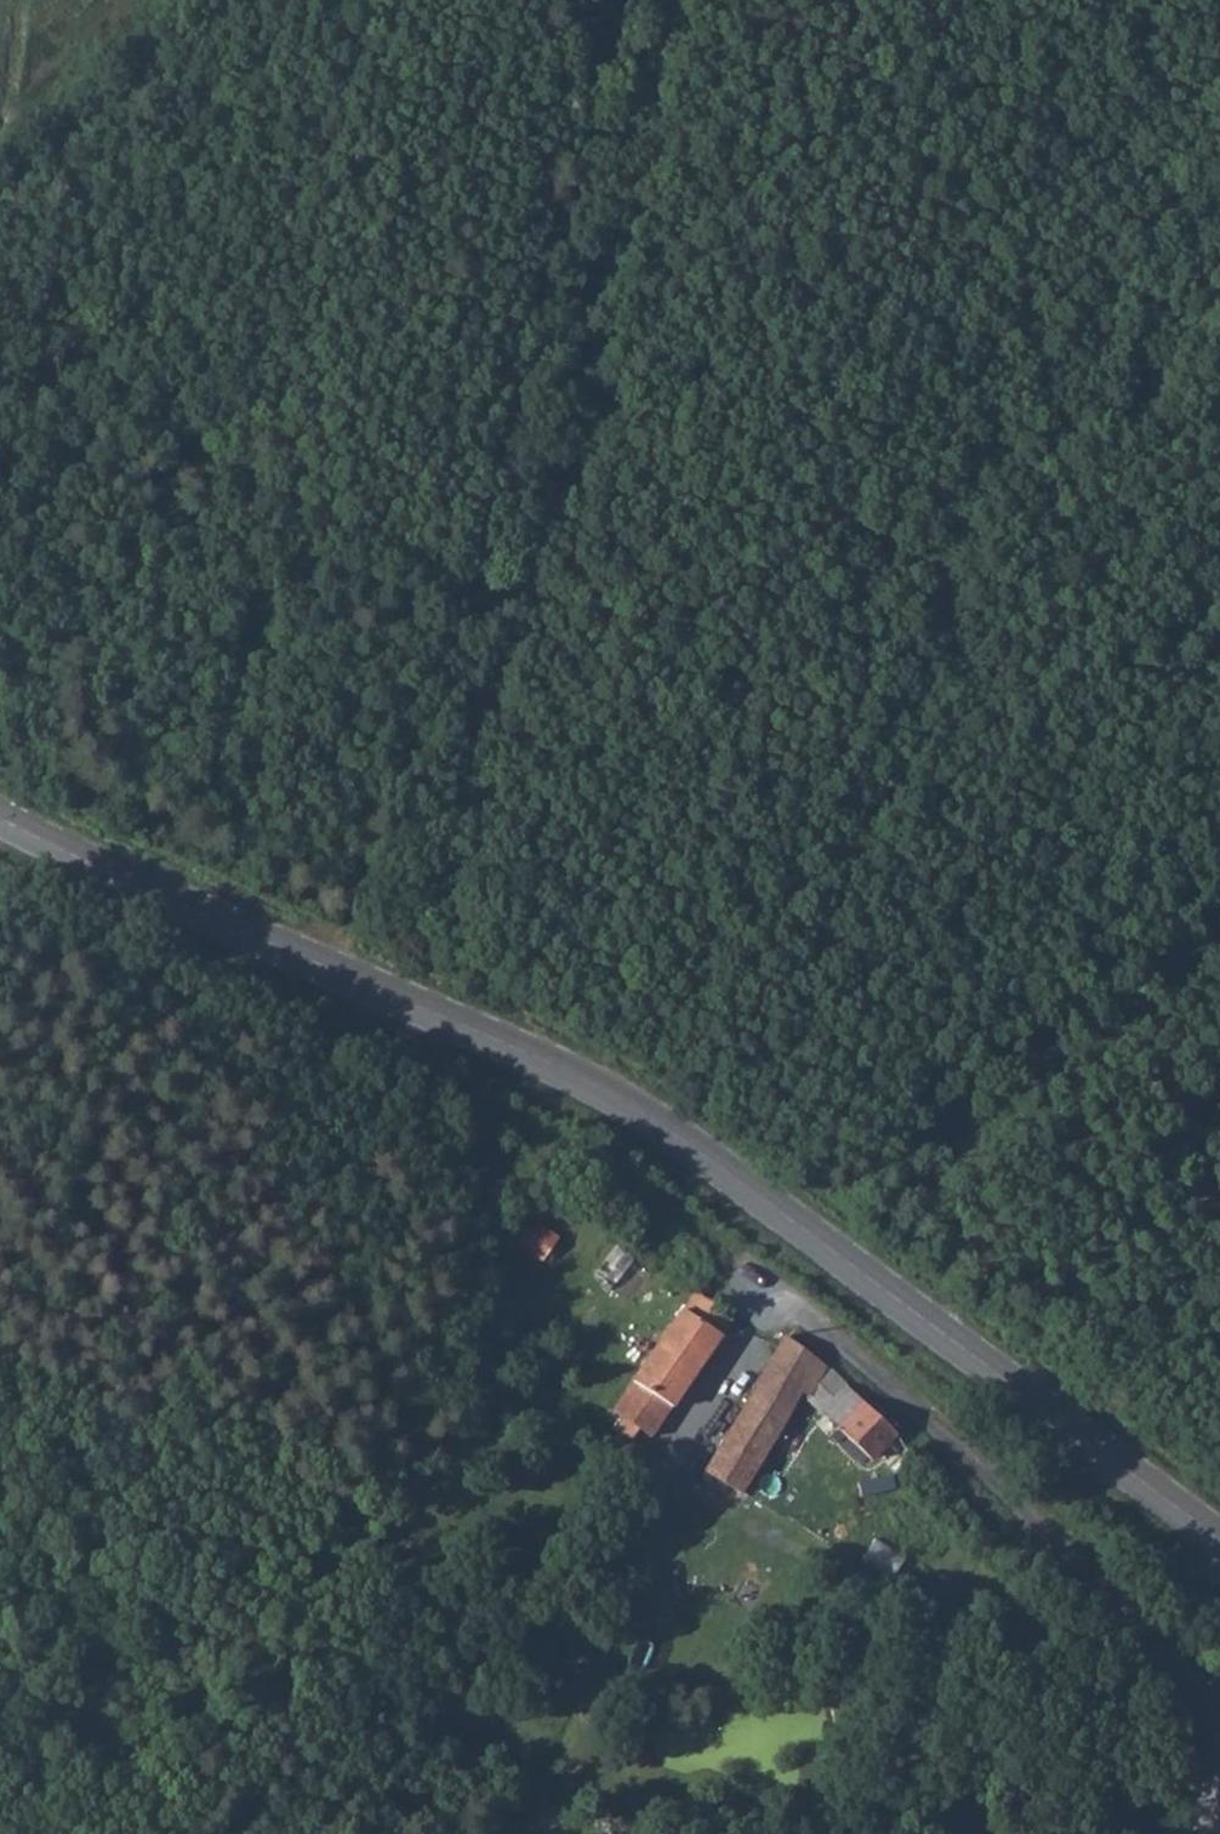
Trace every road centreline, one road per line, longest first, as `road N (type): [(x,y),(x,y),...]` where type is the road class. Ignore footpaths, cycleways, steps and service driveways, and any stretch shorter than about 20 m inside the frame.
road 1 (unclassified): [(0,820),(591,1084),(735,1179),(1219,1543)]

